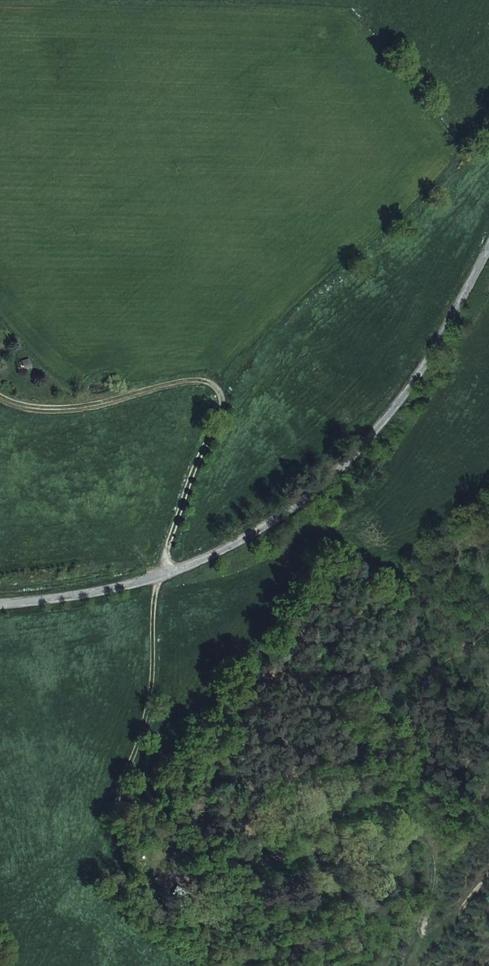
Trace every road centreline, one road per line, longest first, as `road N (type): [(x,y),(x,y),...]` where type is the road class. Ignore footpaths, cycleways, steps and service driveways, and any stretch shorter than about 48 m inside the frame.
road 1 (unclassified): [(488,248),(401,409),(294,512),(162,574),(0,603)]
road 2 (track): [(0,395),(48,408),(197,379),(211,383),(220,397),(218,421),(197,459),(162,574)]

